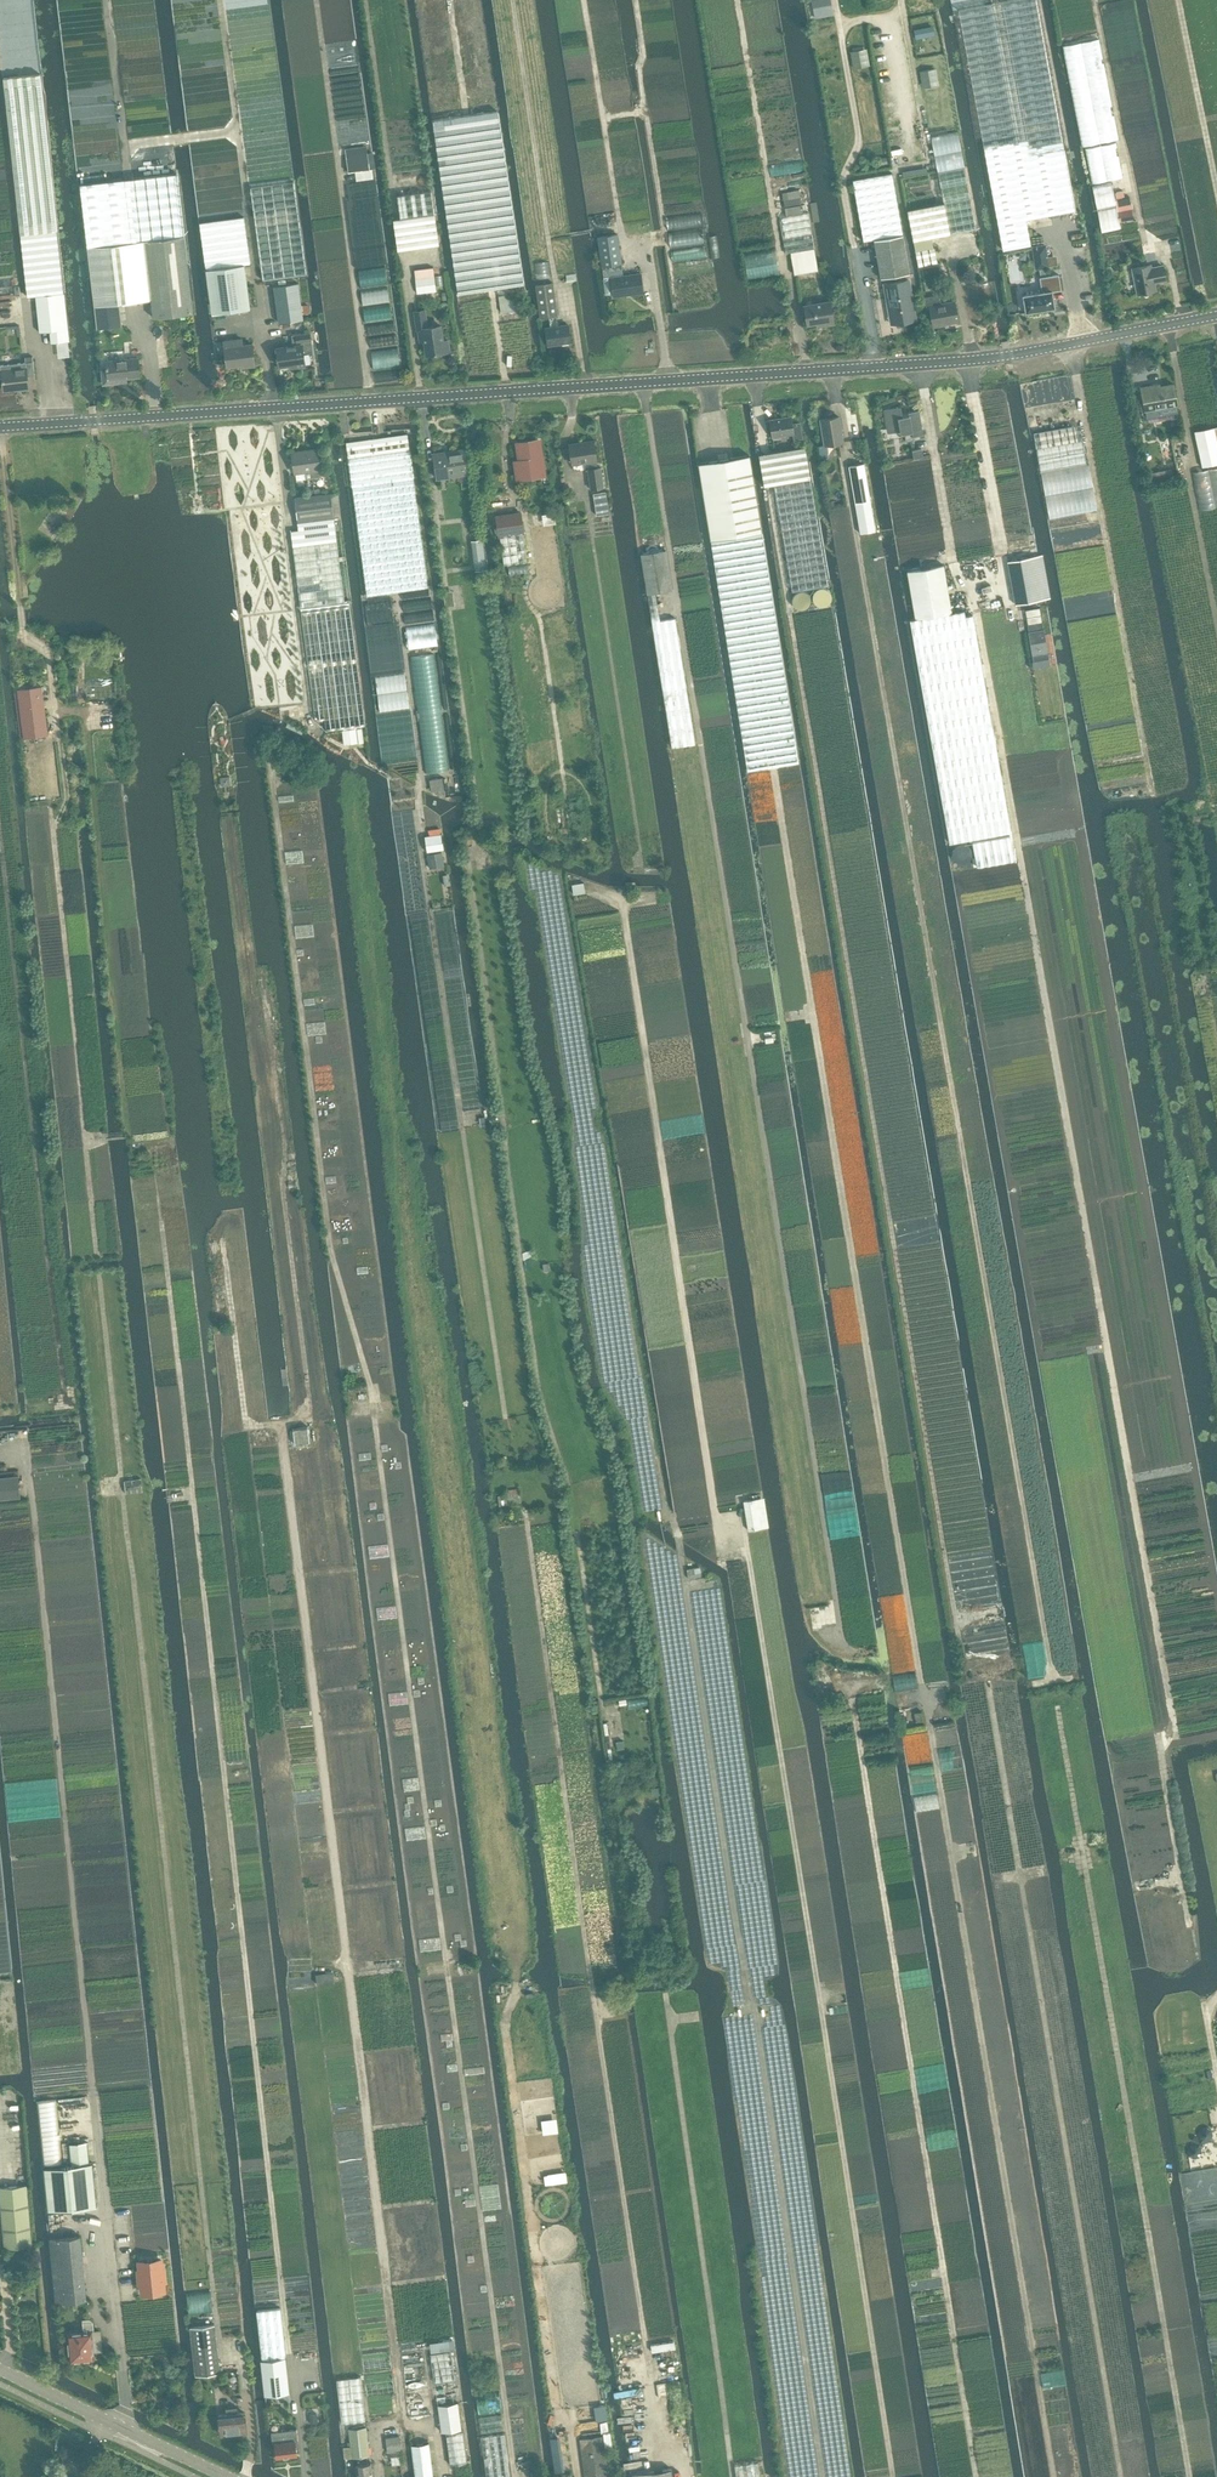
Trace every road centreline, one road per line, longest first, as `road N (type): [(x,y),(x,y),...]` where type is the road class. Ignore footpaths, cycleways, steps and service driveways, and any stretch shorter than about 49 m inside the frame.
road 1 (track): [(508,2414),(380,1404),(331,1269),(270,782)]
road 2 (unclassified): [(0,427),(877,367),(1022,353),(1216,317)]
road 3 (track): [(292,2357),(165,1240)]
road 4 (track): [(229,2364),(99,1271)]
road 5 (track): [(843,1652),(679,616)]
road 6 (track): [(512,1445),(497,1379),(417,786),(315,735),(288,529)]
road 7 (track): [(661,2452),(526,1508)]
road 8 (track): [(105,2207),(29,1481)]
road 9 (track): [(636,0),(666,240),(624,246),(585,0)]
road 10 (track): [(97,1254),(60,886),(56,829),(70,797),(58,736)]
road 11 (track): [(370,402),(316,0)]
road 12 (track): [(264,333),(221,0)]
road 13 (track): [(575,323),(556,285),(512,0)]
road 14 (tertiary): [(228,2476),(0,2369)]
road 15 (track): [(23,298),(0,87)]
road 16 (track): [(938,202),(900,0)]
road 17 (track): [(842,194),(859,140),(835,0)]
road 18 (track): [(1216,194),(1180,0)]
road 19 (track): [(768,184),(736,0)]
road 20 (track): [(1216,619),(1184,444)]

